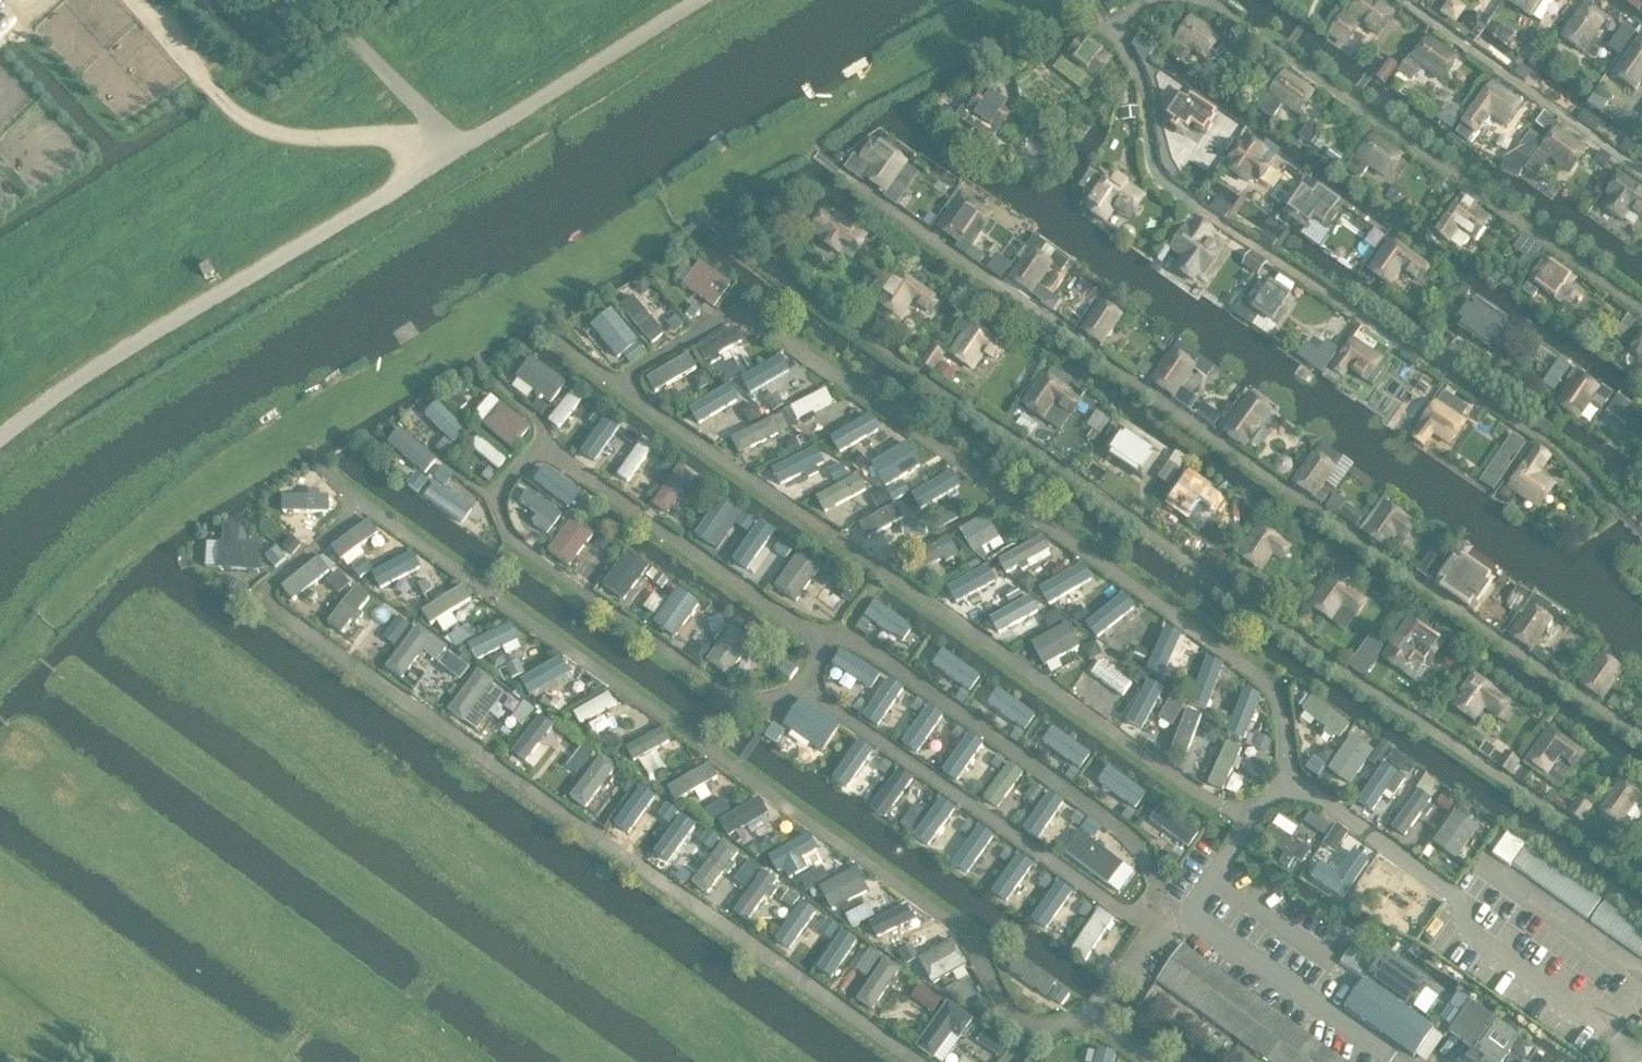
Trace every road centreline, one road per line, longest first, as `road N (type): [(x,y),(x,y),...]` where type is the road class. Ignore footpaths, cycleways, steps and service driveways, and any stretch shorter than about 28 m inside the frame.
road 1 (track): [(0,331),(47,287),(514,0)]
road 2 (residential): [(0,439),(98,367),(453,154)]

